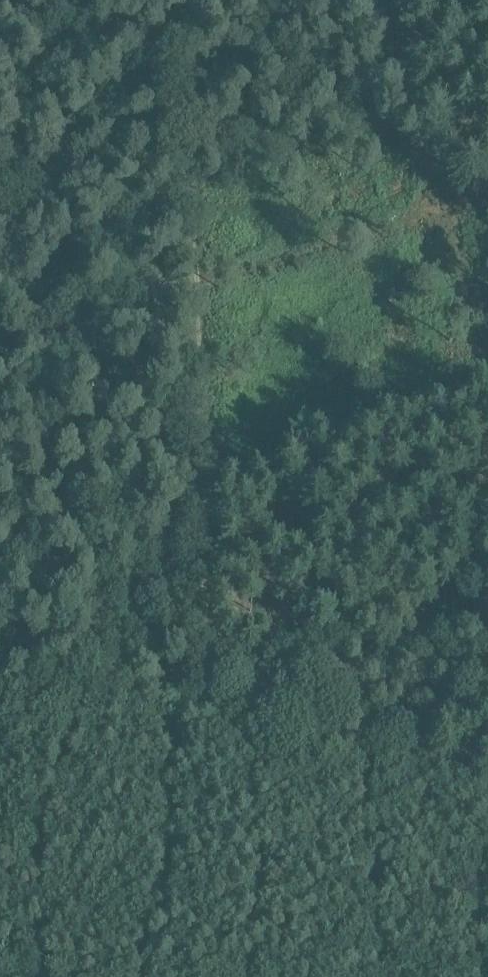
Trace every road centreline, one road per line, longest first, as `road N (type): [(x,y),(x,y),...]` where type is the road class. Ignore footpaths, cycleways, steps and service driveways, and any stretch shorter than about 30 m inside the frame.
road 1 (track): [(195,0),(209,703)]
road 2 (track): [(209,703),(374,744),(487,799)]
road 3 (track): [(209,703),(487,603)]
road 4 (track): [(0,662),(209,703)]

